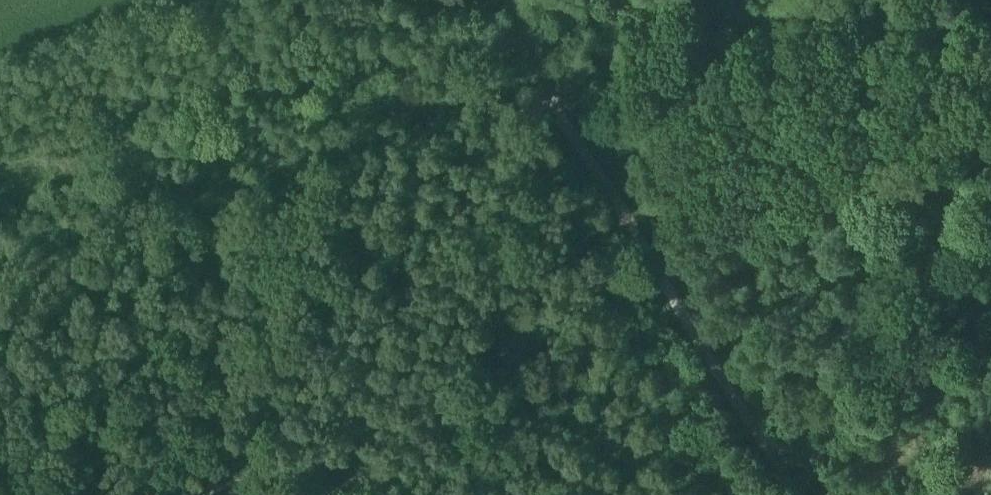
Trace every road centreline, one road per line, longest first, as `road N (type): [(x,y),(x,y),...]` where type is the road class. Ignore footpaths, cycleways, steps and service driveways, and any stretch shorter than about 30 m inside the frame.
road 1 (track): [(788,449),(576,123),(524,59)]
road 2 (track): [(471,494),(527,153),(524,59)]

